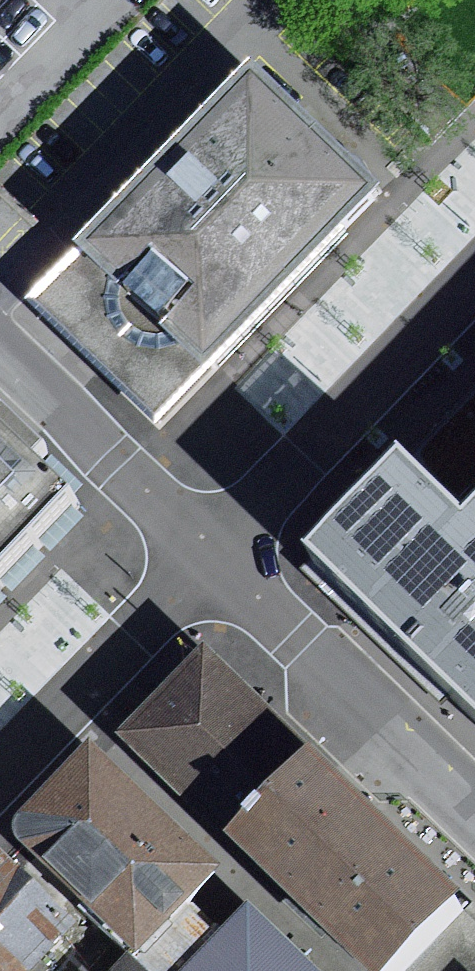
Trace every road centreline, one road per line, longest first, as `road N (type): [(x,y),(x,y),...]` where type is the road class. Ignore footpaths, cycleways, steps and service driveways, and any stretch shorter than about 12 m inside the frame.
road 1 (tertiary): [(211,553),(474,284)]
road 2 (residential): [(211,553),(474,819)]
road 3 (tertiary): [(0,780),(211,553)]
road 4 (residential): [(0,349),(211,553)]

